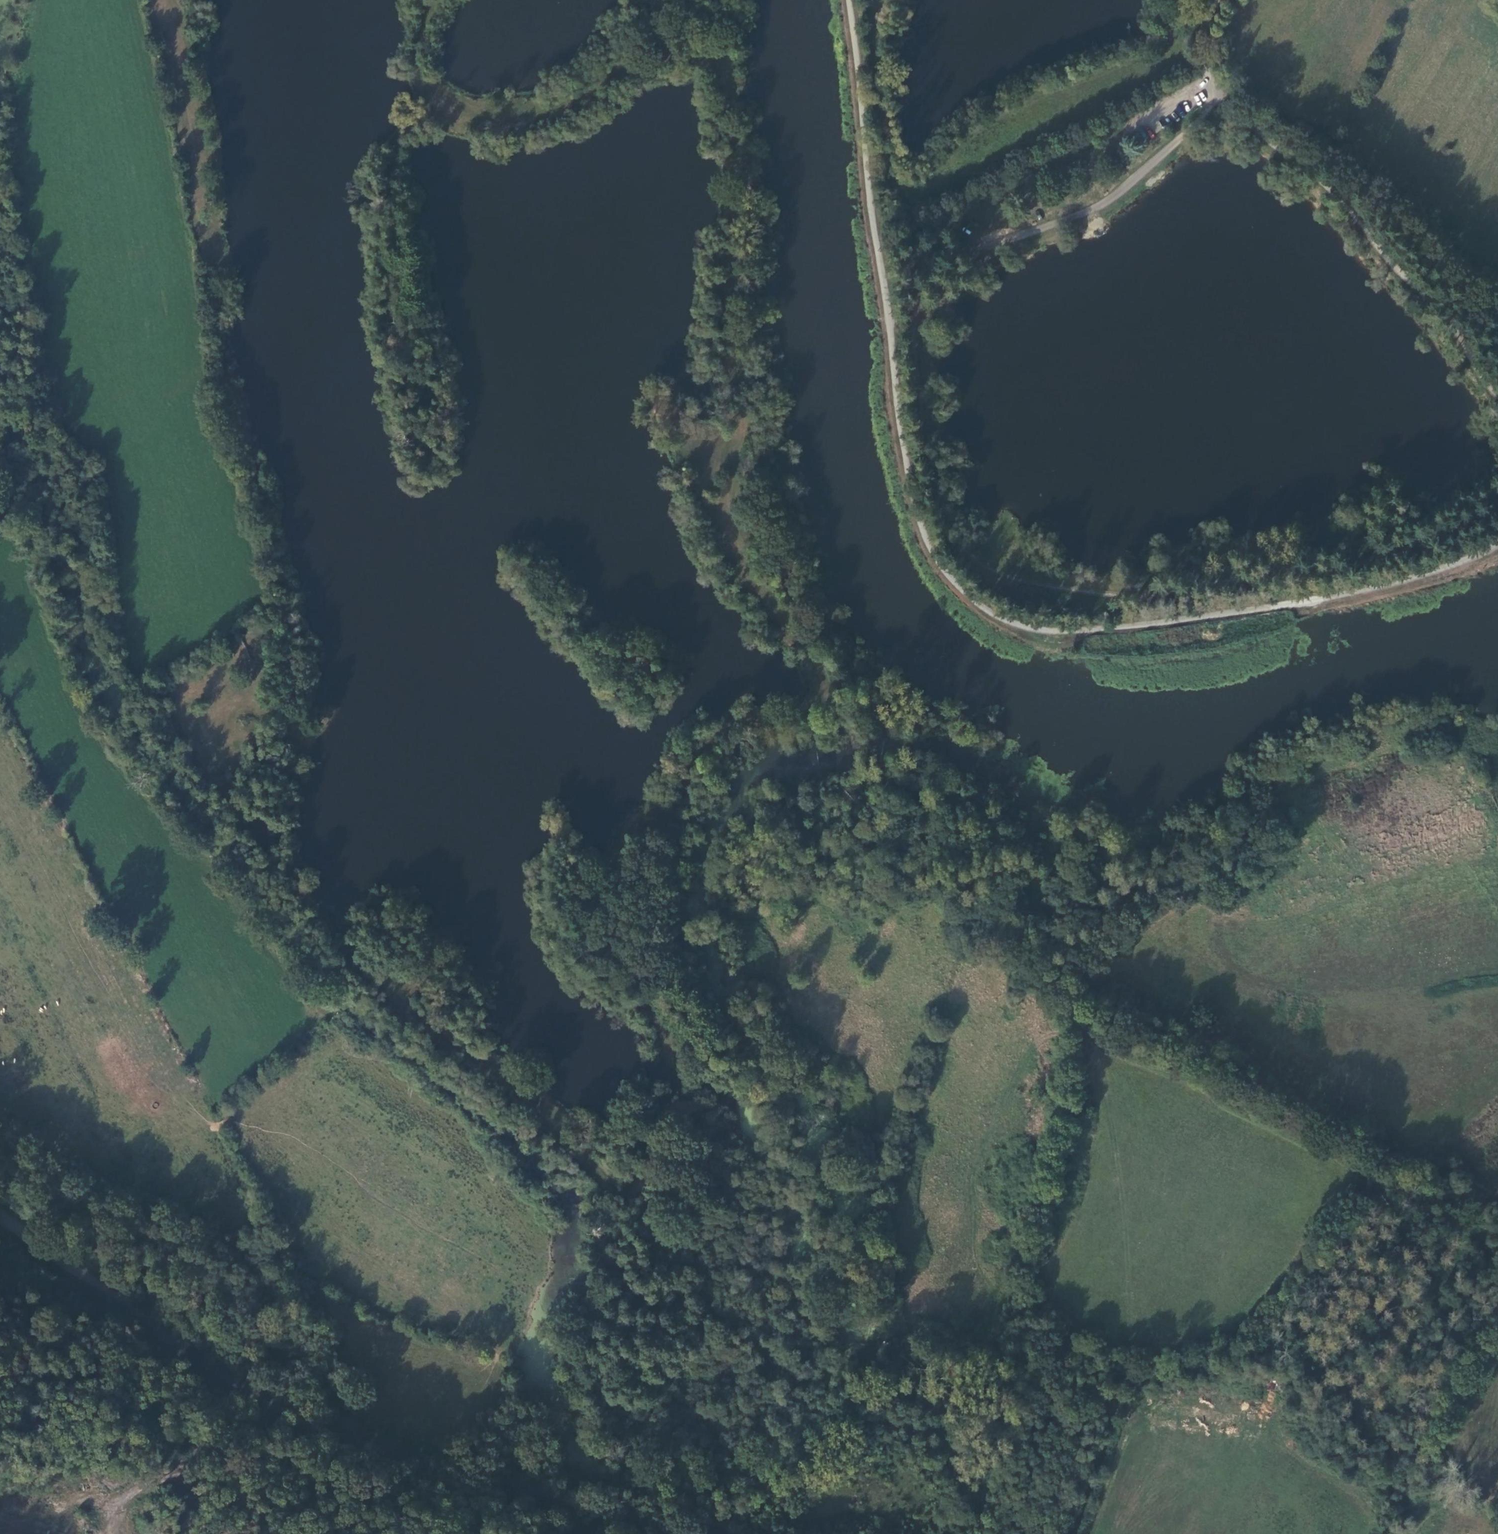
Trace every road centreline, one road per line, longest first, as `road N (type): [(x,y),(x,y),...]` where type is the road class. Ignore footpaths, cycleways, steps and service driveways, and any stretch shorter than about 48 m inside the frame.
road 1 (unclassified): [(0,1220),(174,1344),(339,1433),(701,1533)]
road 2 (track): [(1222,92),(1171,150),(1099,203),(975,258)]
road 3 (track): [(1091,1533),(1130,1424),(1148,1418),(1195,1426)]

